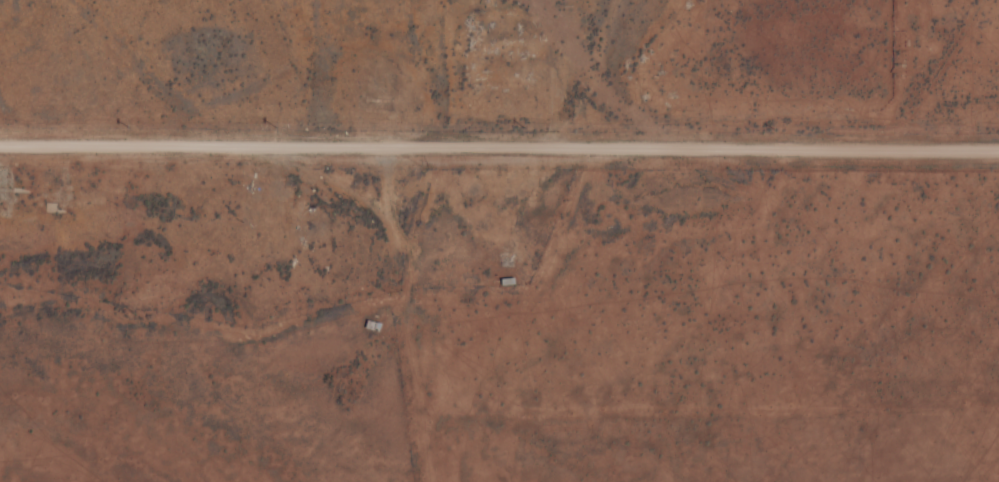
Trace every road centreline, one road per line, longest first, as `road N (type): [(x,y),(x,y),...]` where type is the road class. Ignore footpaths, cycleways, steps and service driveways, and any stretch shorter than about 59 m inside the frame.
road 1 (tertiary): [(0,144),(998,149)]
road 2 (track): [(388,147),(431,481)]

